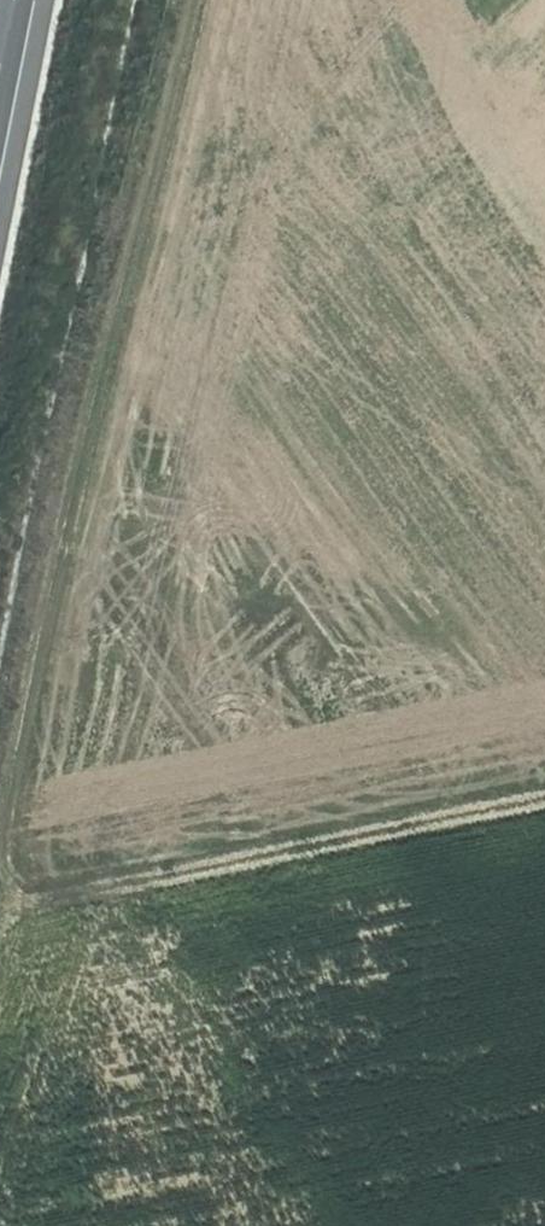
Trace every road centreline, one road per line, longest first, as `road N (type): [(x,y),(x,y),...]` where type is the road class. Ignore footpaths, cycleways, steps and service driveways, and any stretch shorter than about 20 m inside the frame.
road 1 (track): [(414,0),(448,76),(544,219)]

